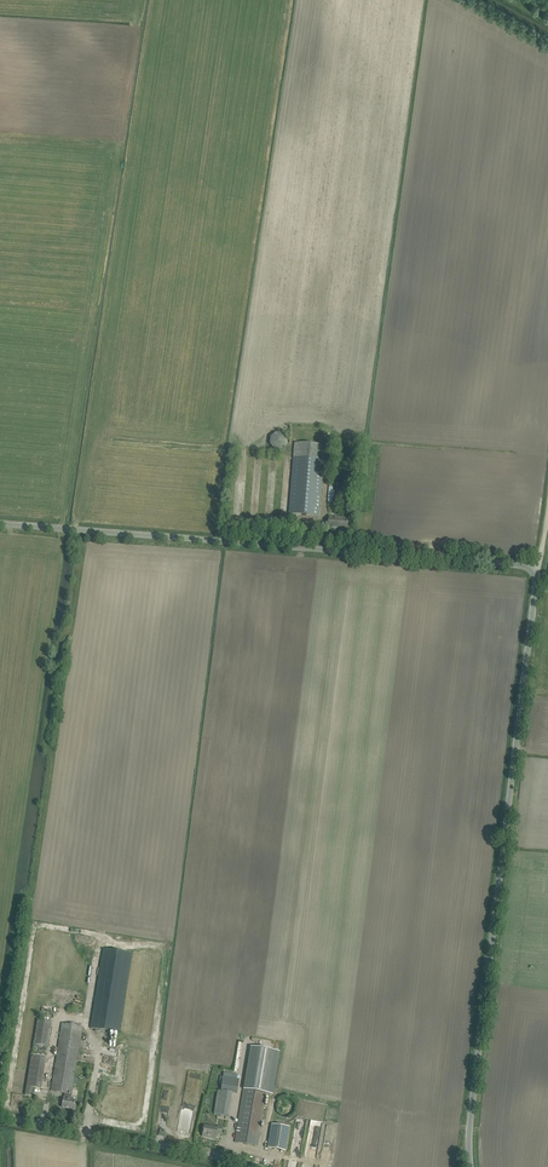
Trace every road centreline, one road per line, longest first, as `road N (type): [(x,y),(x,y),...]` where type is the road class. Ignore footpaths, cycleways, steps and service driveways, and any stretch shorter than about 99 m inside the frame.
road 1 (unclassified): [(473,1166),(533,571),(0,524)]
road 2 (unclassified): [(0,1110),(255,1166)]

